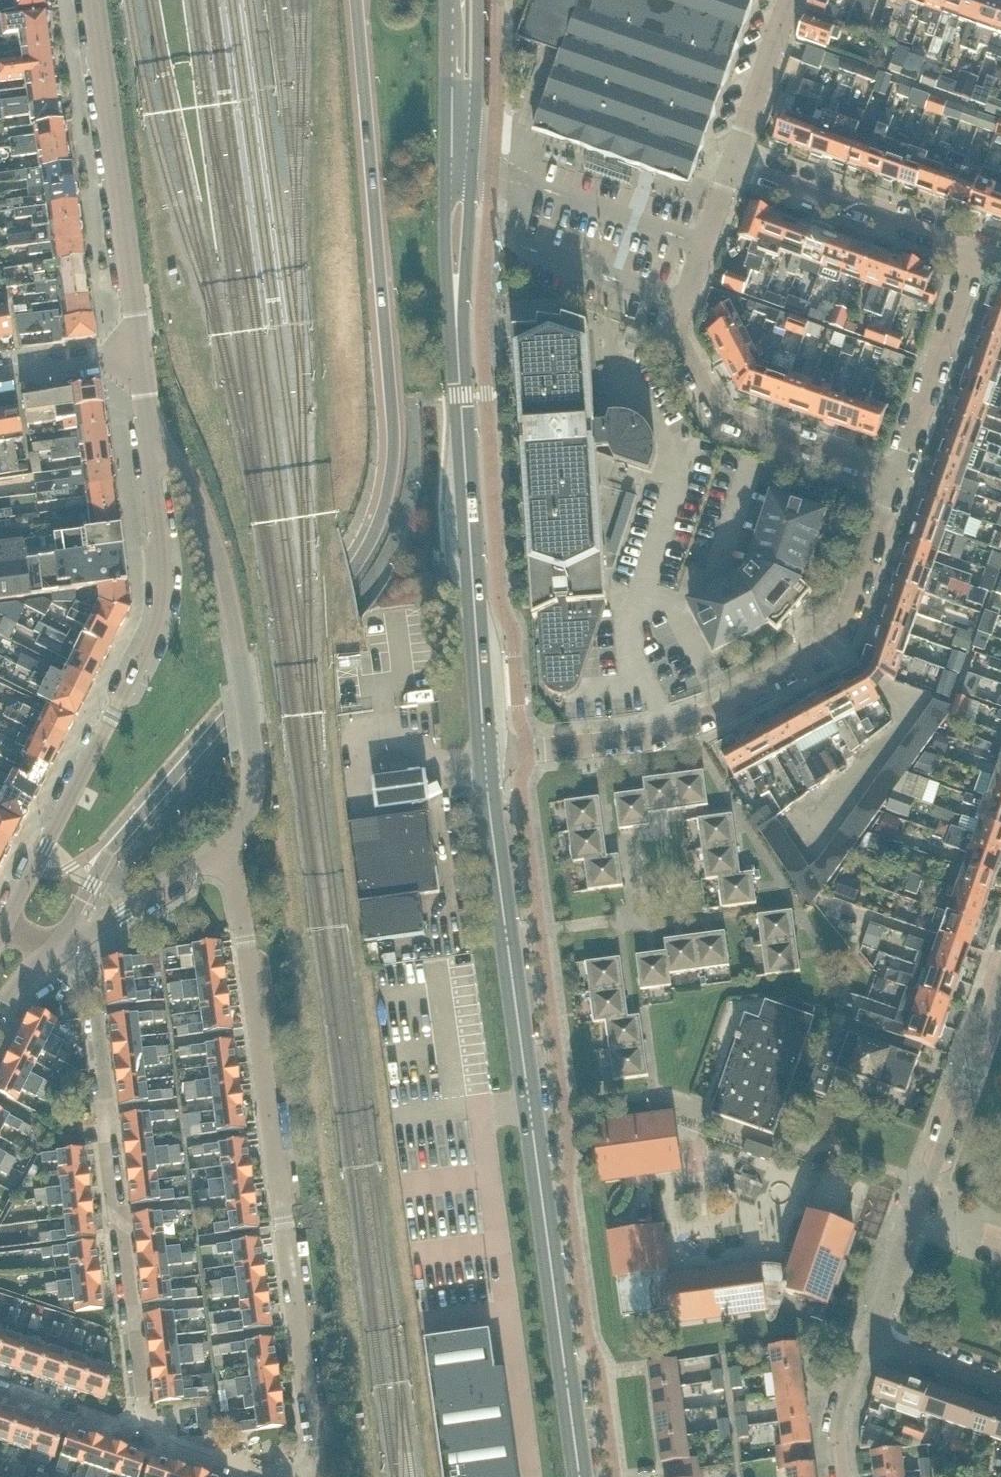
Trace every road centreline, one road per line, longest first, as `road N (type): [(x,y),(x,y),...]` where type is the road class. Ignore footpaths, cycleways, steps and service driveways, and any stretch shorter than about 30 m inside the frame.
road 1 (tertiary): [(63,947),(109,856),(351,572),(388,495),(394,430),(357,0)]
road 2 (secondary): [(582,1476),(486,755)]
road 3 (residential): [(314,1465),(234,850)]
road 4 (residential): [(142,400),(158,563),(154,606),(10,921)]
road 5 (residential): [(486,755),(655,737),(727,709),(813,661),(845,626),(898,477)]
road 6 (residential): [(63,947),(92,1006),(143,1419)]
road 7 (residential): [(234,850),(256,798),(233,616),(209,530),(142,400)]
road 8 (residential): [(735,163),(675,331),(718,417),(898,477)]
road 9 (secondary): [(486,755),(459,334)]
road 10 (residential): [(1000,982),(871,1339)]
road 11 (residential): [(138,358),(87,0)]
road 12 (residential): [(978,248),(735,163)]
road 13 (residential): [(898,477),(978,248)]
road 14 (residential): [(63,947),(234,850)]
road 15 (residential): [(143,1419),(164,1440),(223,1459),(237,1454),(275,1471),(314,1465)]
road 16 (secondary): [(473,174),(479,0)]
road 17 (secondary): [(450,0),(447,174)]
road 18 (residential): [(790,0),(735,163)]
road 19 (secondary): [(447,174),(448,270),(459,334)]
road 20 (secondary): [(459,334),(473,174)]
road 21 (residential): [(143,1419),(111,1422),(0,1386)]
road 22 (residential): [(849,1476),(843,1431),(871,1339)]
road 23 (residential): [(0,376),(138,358)]
road 24 (residential): [(871,1339),(1000,1386)]

